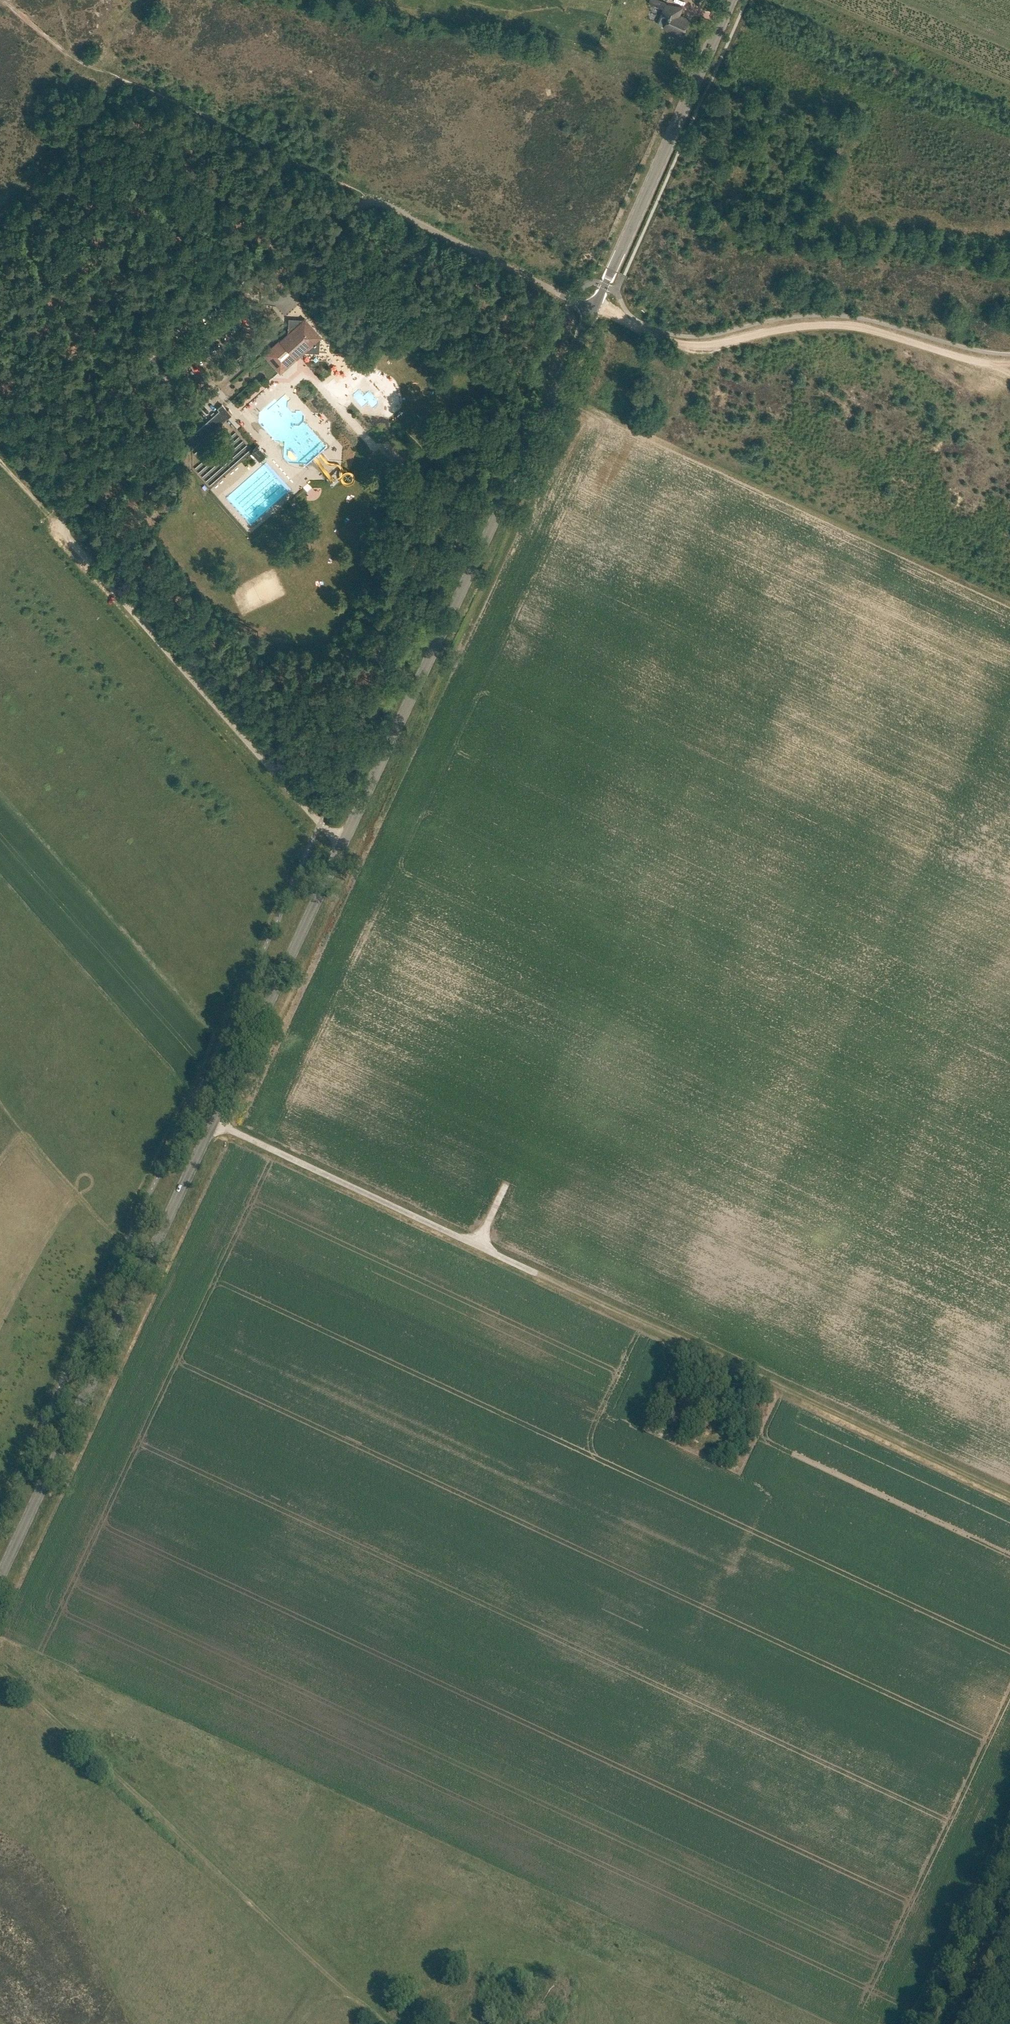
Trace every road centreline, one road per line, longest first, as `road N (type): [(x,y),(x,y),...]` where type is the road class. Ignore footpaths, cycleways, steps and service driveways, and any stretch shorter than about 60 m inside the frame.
road 1 (tertiary): [(0,1576),(731,0)]
road 2 (track): [(214,1122),(1009,1493)]
road 3 (track): [(0,1671),(382,2023)]
road 4 (track): [(593,309),(689,345),(806,323),(847,324),(995,365)]
road 5 (track): [(1009,1810),(911,2023)]

